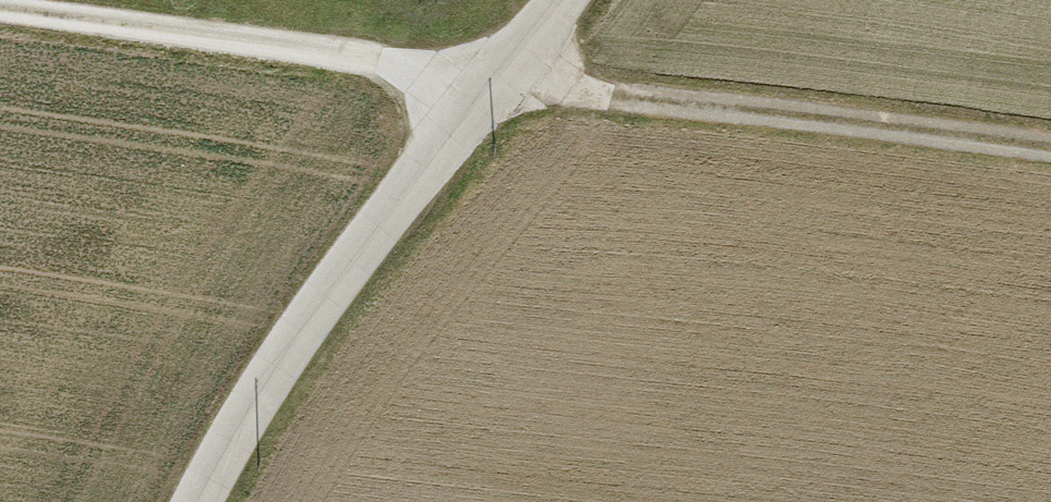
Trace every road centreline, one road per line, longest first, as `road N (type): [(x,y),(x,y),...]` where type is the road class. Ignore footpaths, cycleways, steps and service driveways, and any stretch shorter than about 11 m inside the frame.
road 1 (track): [(0,1),(506,72),(900,115)]
road 2 (unclassified): [(200,501),(370,238),(576,0)]
road 3 (track): [(1050,131),(900,115)]

